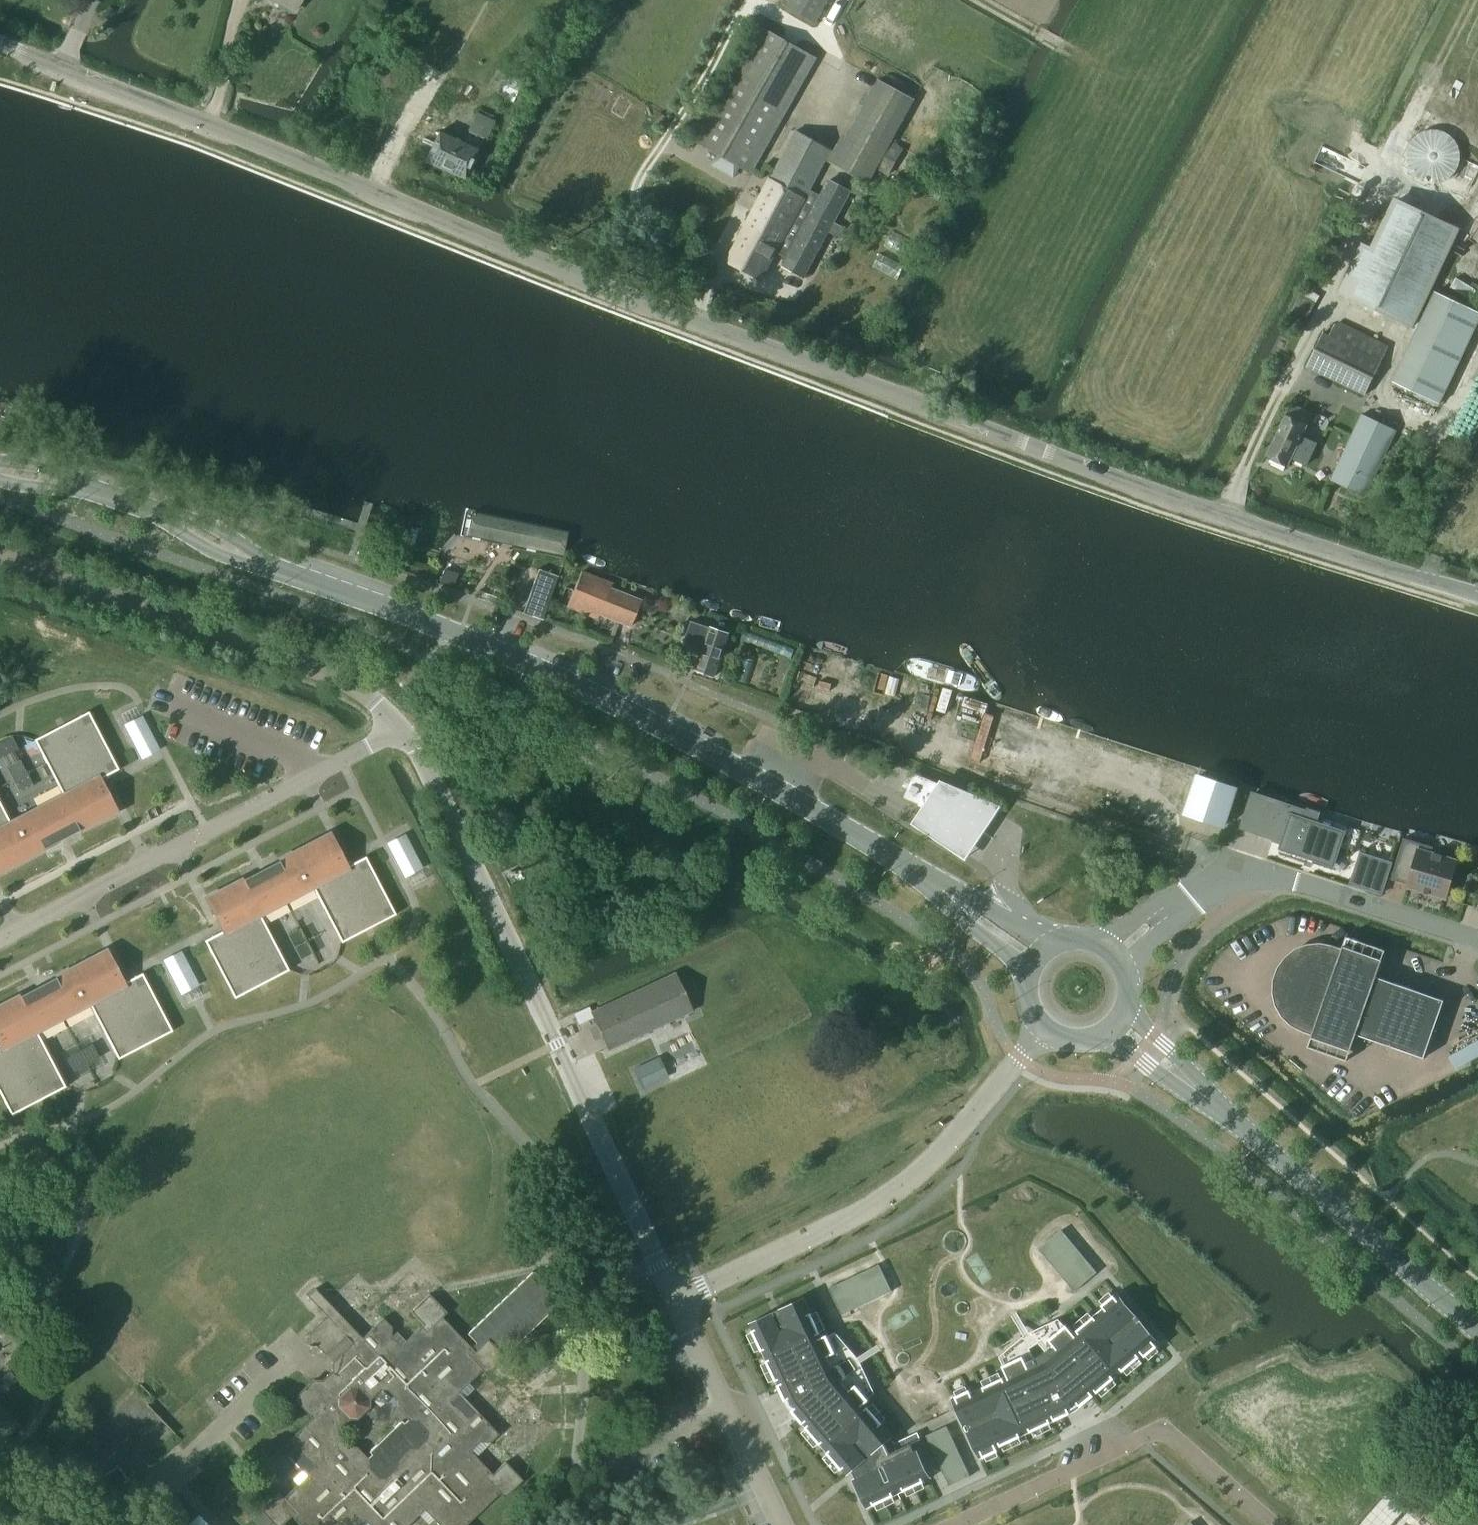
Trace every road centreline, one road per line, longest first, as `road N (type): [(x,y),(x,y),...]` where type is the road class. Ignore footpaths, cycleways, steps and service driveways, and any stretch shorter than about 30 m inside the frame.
road 1 (tertiary): [(1477,595),(1189,502),(694,320),(381,189),(0,46)]
road 2 (secondary): [(934,884),(768,783),(582,691),(288,574)]
road 3 (secondary): [(1468,1314),(1231,1117)]
road 4 (tertiary): [(1477,940),(1298,881),(1256,882)]
road 5 (secondary): [(288,574),(213,523),(135,503)]
road 6 (secondary): [(135,503),(191,542),(288,574)]
road 7 (tertiary): [(1116,954),(1188,899),(1220,884),(1256,882)]
road 8 (secondary): [(1104,1035),(1201,1106),(1231,1117)]
road 9 (secondary): [(1231,1117),(1127,1009)]
road 10 (secondary): [(1050,945),(934,884)]
road 11 (secondary): [(934,884),(963,921),(1029,973)]
road 12 (secondary): [(1029,973),(1027,1001),(1042,1027),(1076,1041),(1104,1035)]

